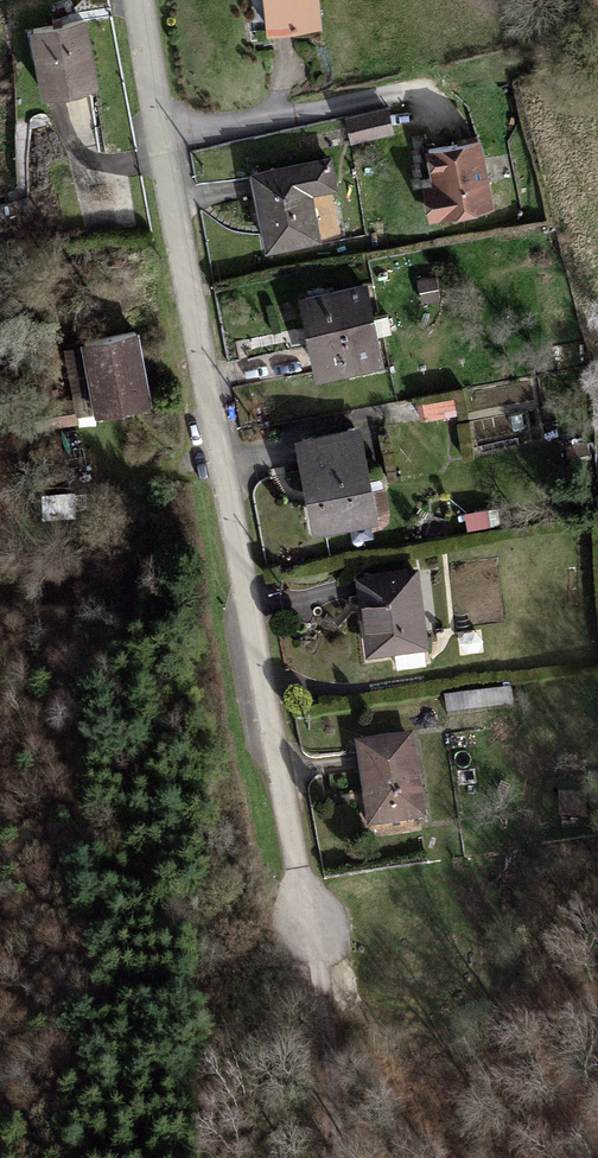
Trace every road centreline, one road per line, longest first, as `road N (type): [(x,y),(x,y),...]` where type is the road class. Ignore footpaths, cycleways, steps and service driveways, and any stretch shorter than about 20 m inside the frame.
road 1 (residential): [(140,0),(292,900)]
road 2 (track): [(292,900),(325,1032),(325,1157)]

